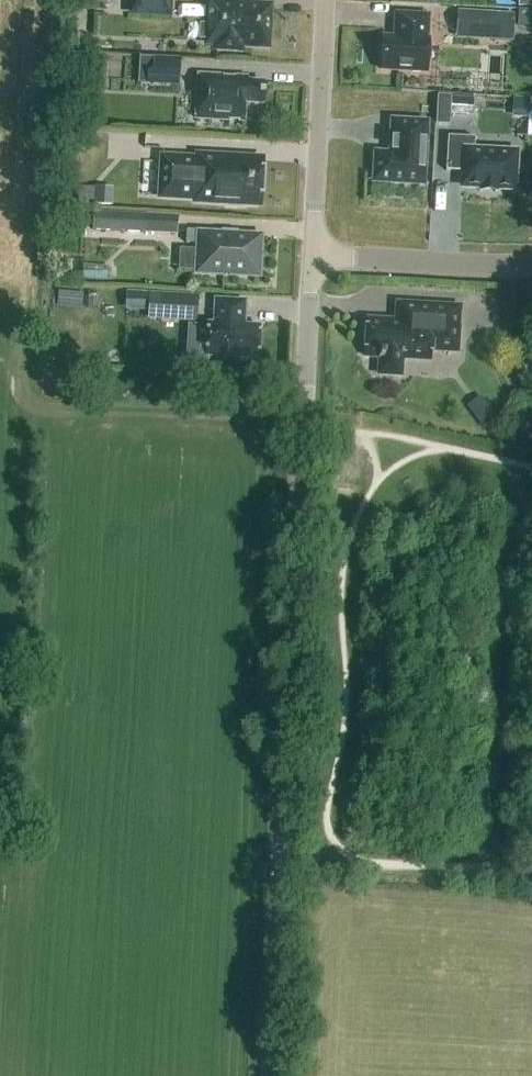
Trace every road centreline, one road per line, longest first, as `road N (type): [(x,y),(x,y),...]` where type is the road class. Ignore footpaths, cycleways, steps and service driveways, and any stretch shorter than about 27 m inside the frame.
road 1 (tertiary): [(269,1075),(316,255)]
road 2 (tertiary): [(316,255),(330,0)]
road 3 (residential): [(316,255),(531,265)]

